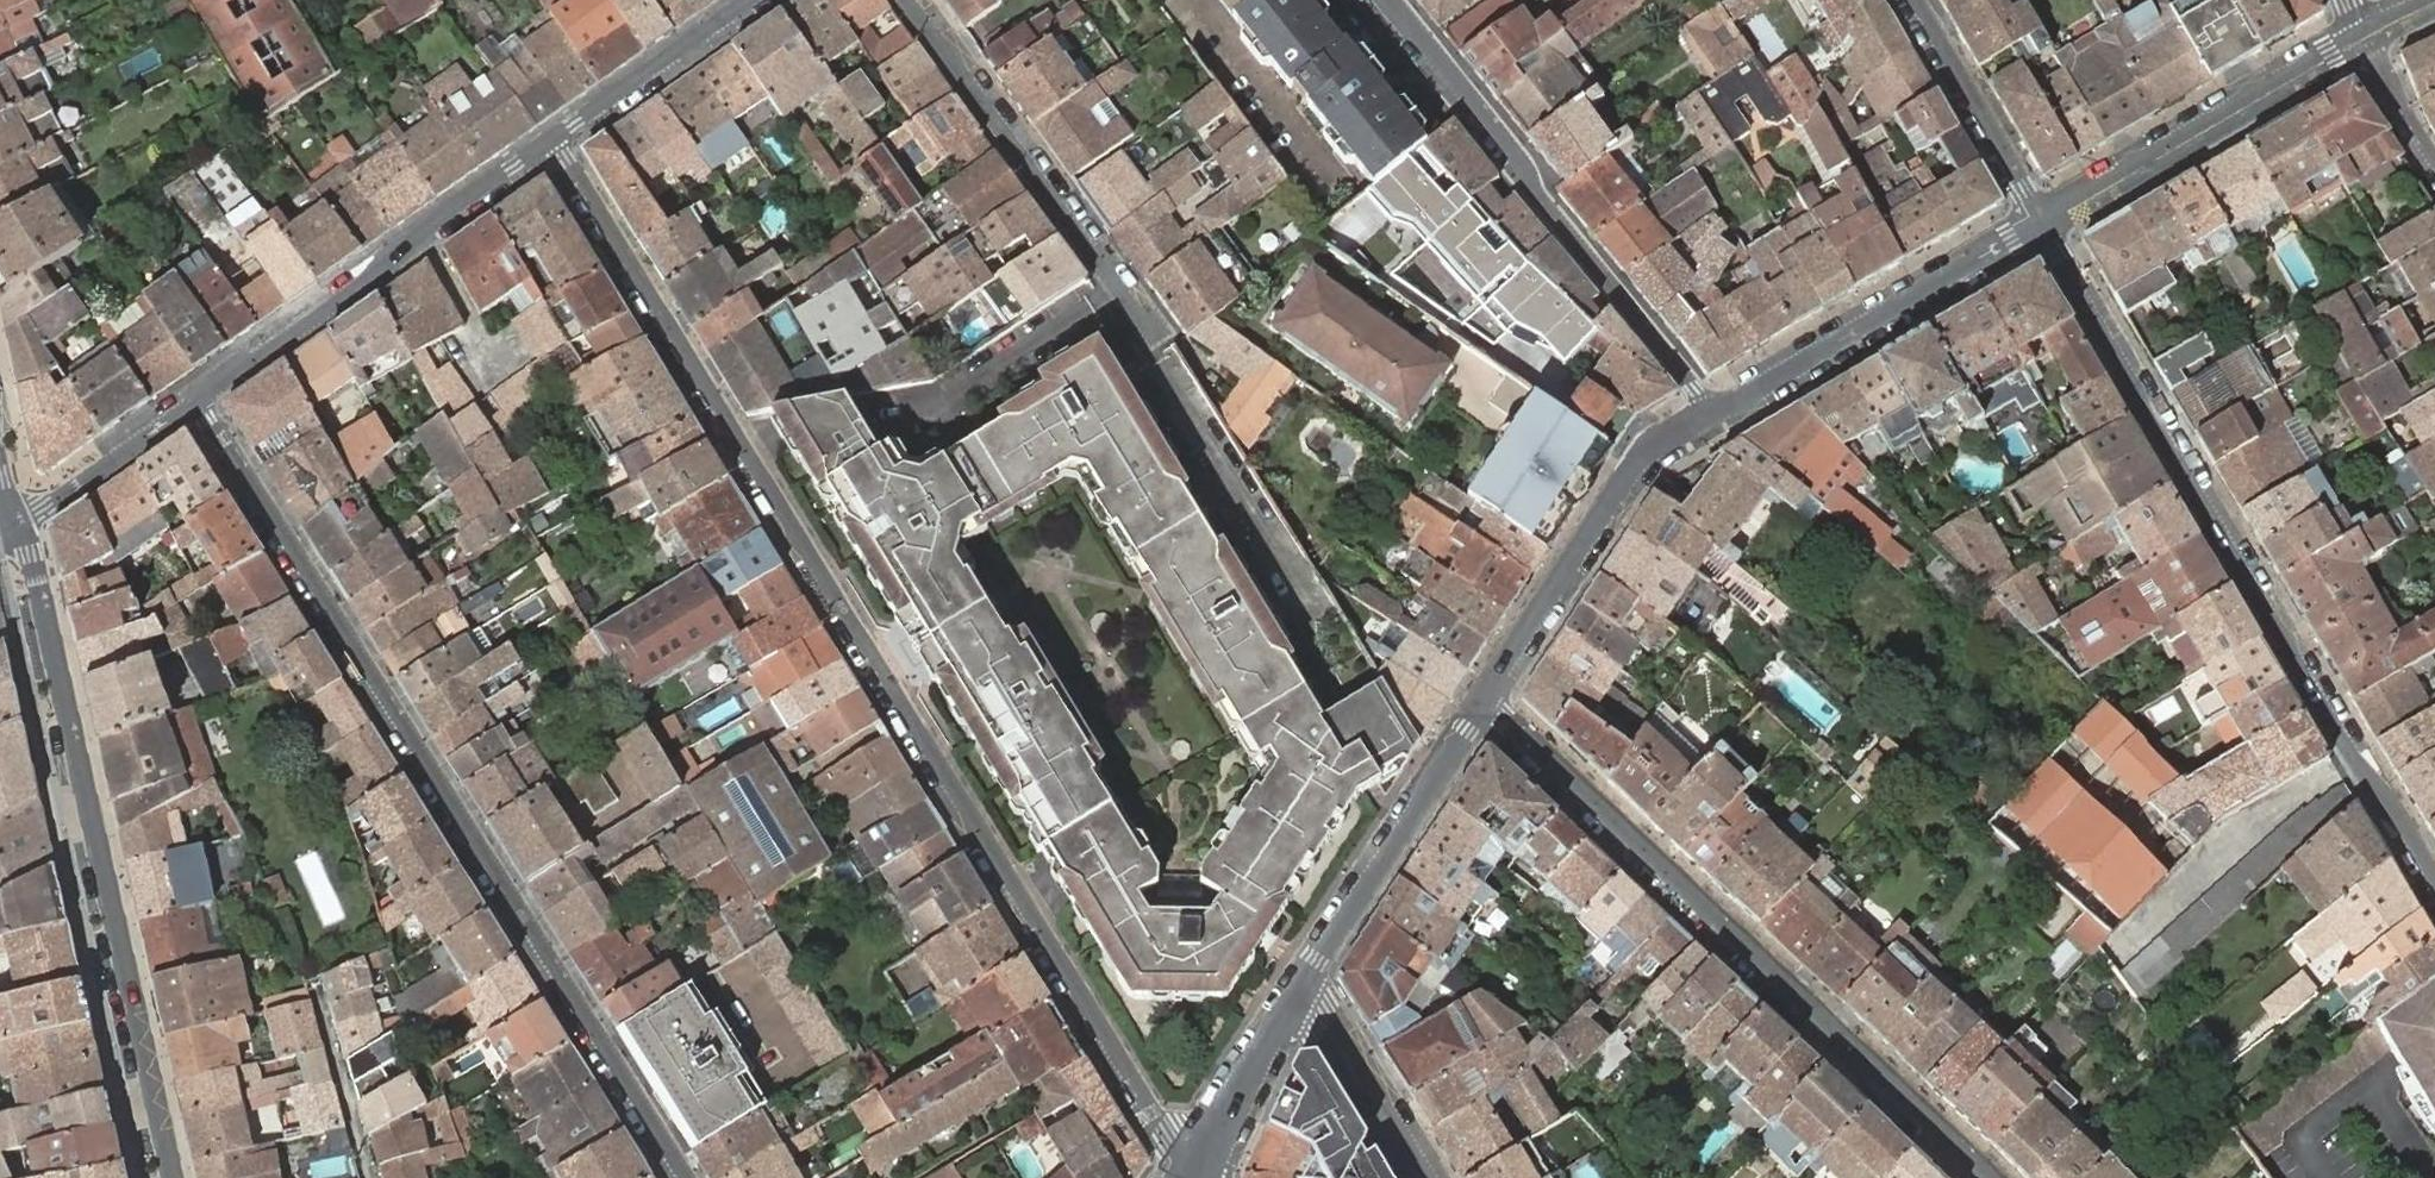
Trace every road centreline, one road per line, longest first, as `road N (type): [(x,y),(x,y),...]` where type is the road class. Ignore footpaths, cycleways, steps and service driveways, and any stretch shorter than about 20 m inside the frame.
road 1 (residential): [(1192,1176),(551,139)]
road 2 (residential): [(193,396),(685,1177)]
road 3 (residential): [(2041,224),(2352,760),(2434,879)]
road 4 (residential): [(1482,702),(1987,1177)]
road 5 (tertiary): [(161,1177),(14,526)]
road 6 (residential): [(1391,0),(1709,415)]
road 7 (residential): [(551,139),(193,396)]
road 8 (residential): [(1147,331),(909,0)]
road 9 (tertiary): [(1709,415),(2041,224)]
road 10 (tertiary): [(2364,38),(2041,224)]
road 11 (tertiary): [(1482,702),(1634,465),(1709,415)]
road 12 (tertiary): [(1298,993),(1482,702)]
road 13 (residential): [(2041,224),(1914,0)]
road 14 (residential): [(751,0),(551,139)]
road 15 (residential): [(1298,993),(1324,1010),(1429,1177)]
road 16 (residential): [(193,396),(14,526)]
road 17 (tertiary): [(1192,1176),(1298,993)]
road 18 (residential): [(2434,158),(2364,38)]

